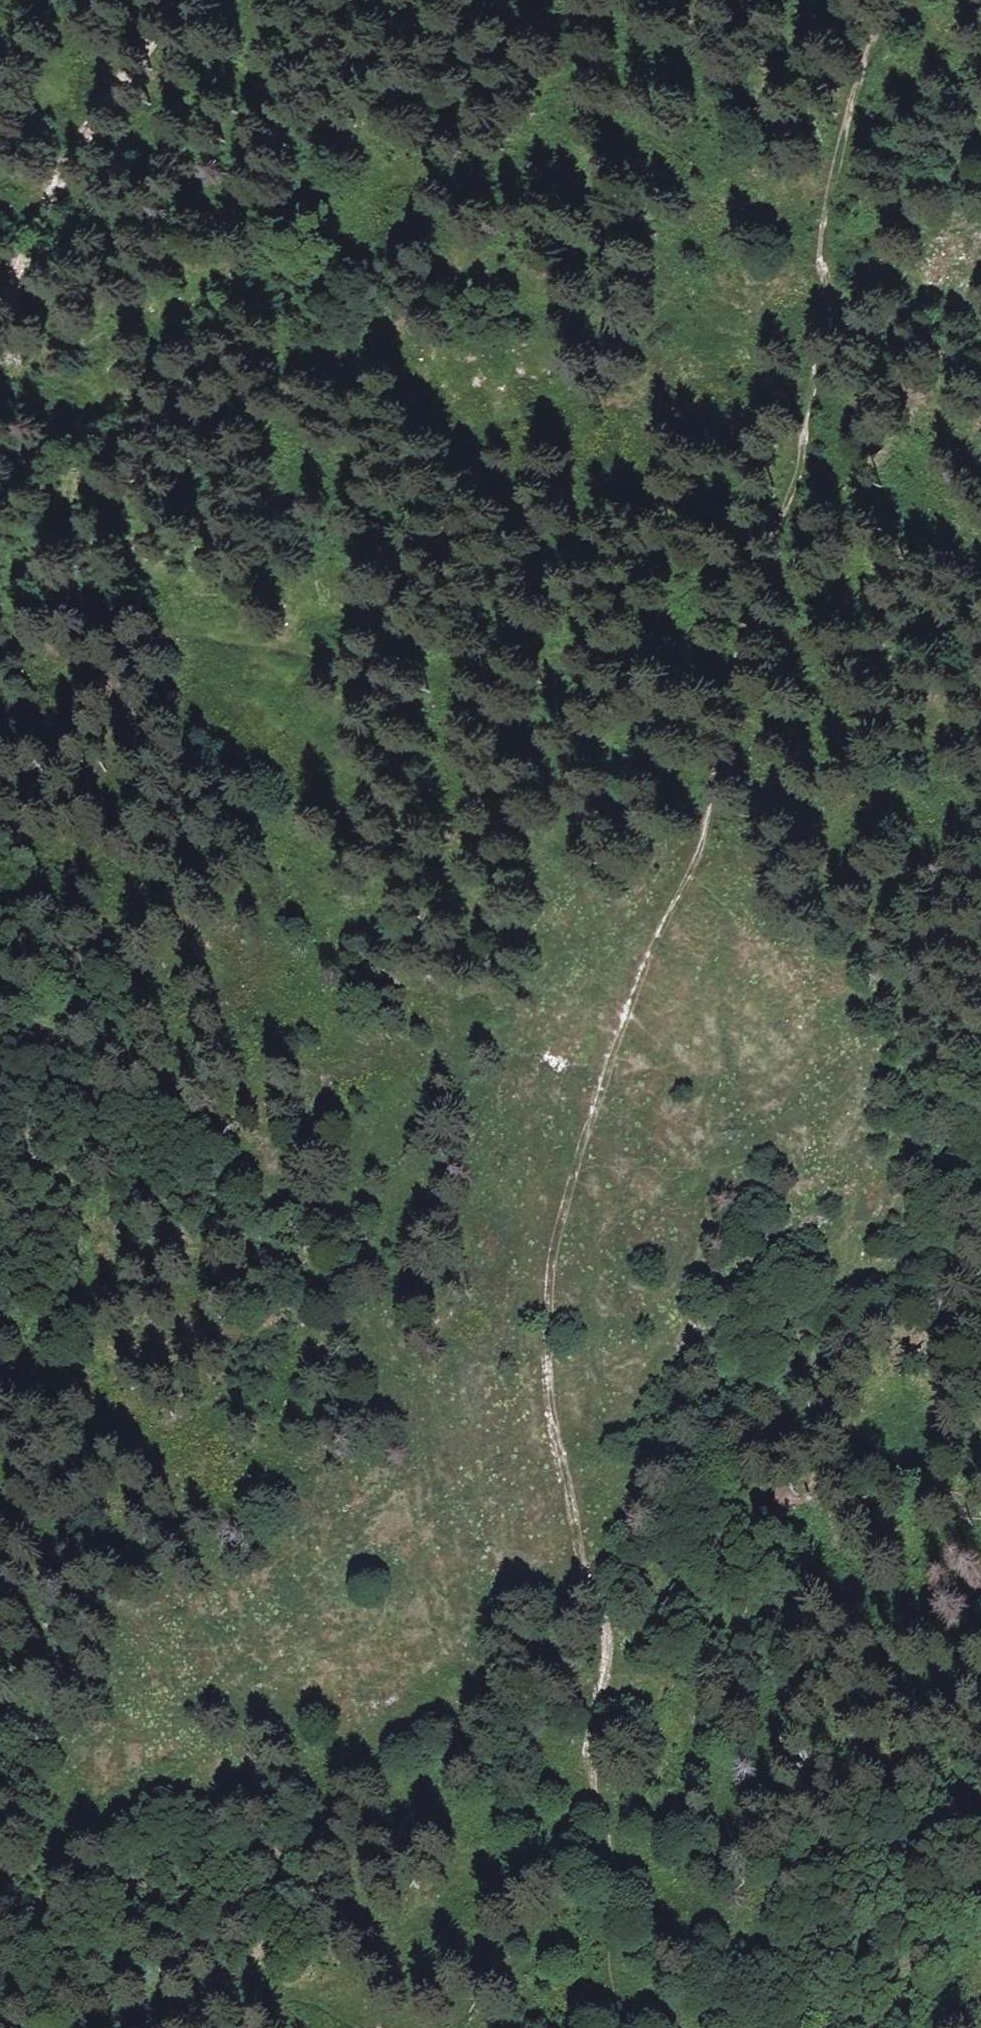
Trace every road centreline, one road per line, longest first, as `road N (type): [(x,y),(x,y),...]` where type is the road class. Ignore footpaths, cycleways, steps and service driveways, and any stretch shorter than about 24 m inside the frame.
road 1 (track): [(612,2027),(612,1920),(587,1758),(613,1629),(579,1552),(553,1421),(548,1289),(602,1085),(639,981),(704,843),(775,542),(813,416),(829,203),(889,0)]
road 2 (track): [(0,611),(69,612),(403,666),(502,664),(603,640),(682,604),(775,542)]
road 3 (track): [(0,321),(63,180),(194,0)]
road 4 (track): [(502,664),(606,713),(715,801)]
road 5 (track): [(357,2027),(302,2000),(220,1997),(140,2027)]

